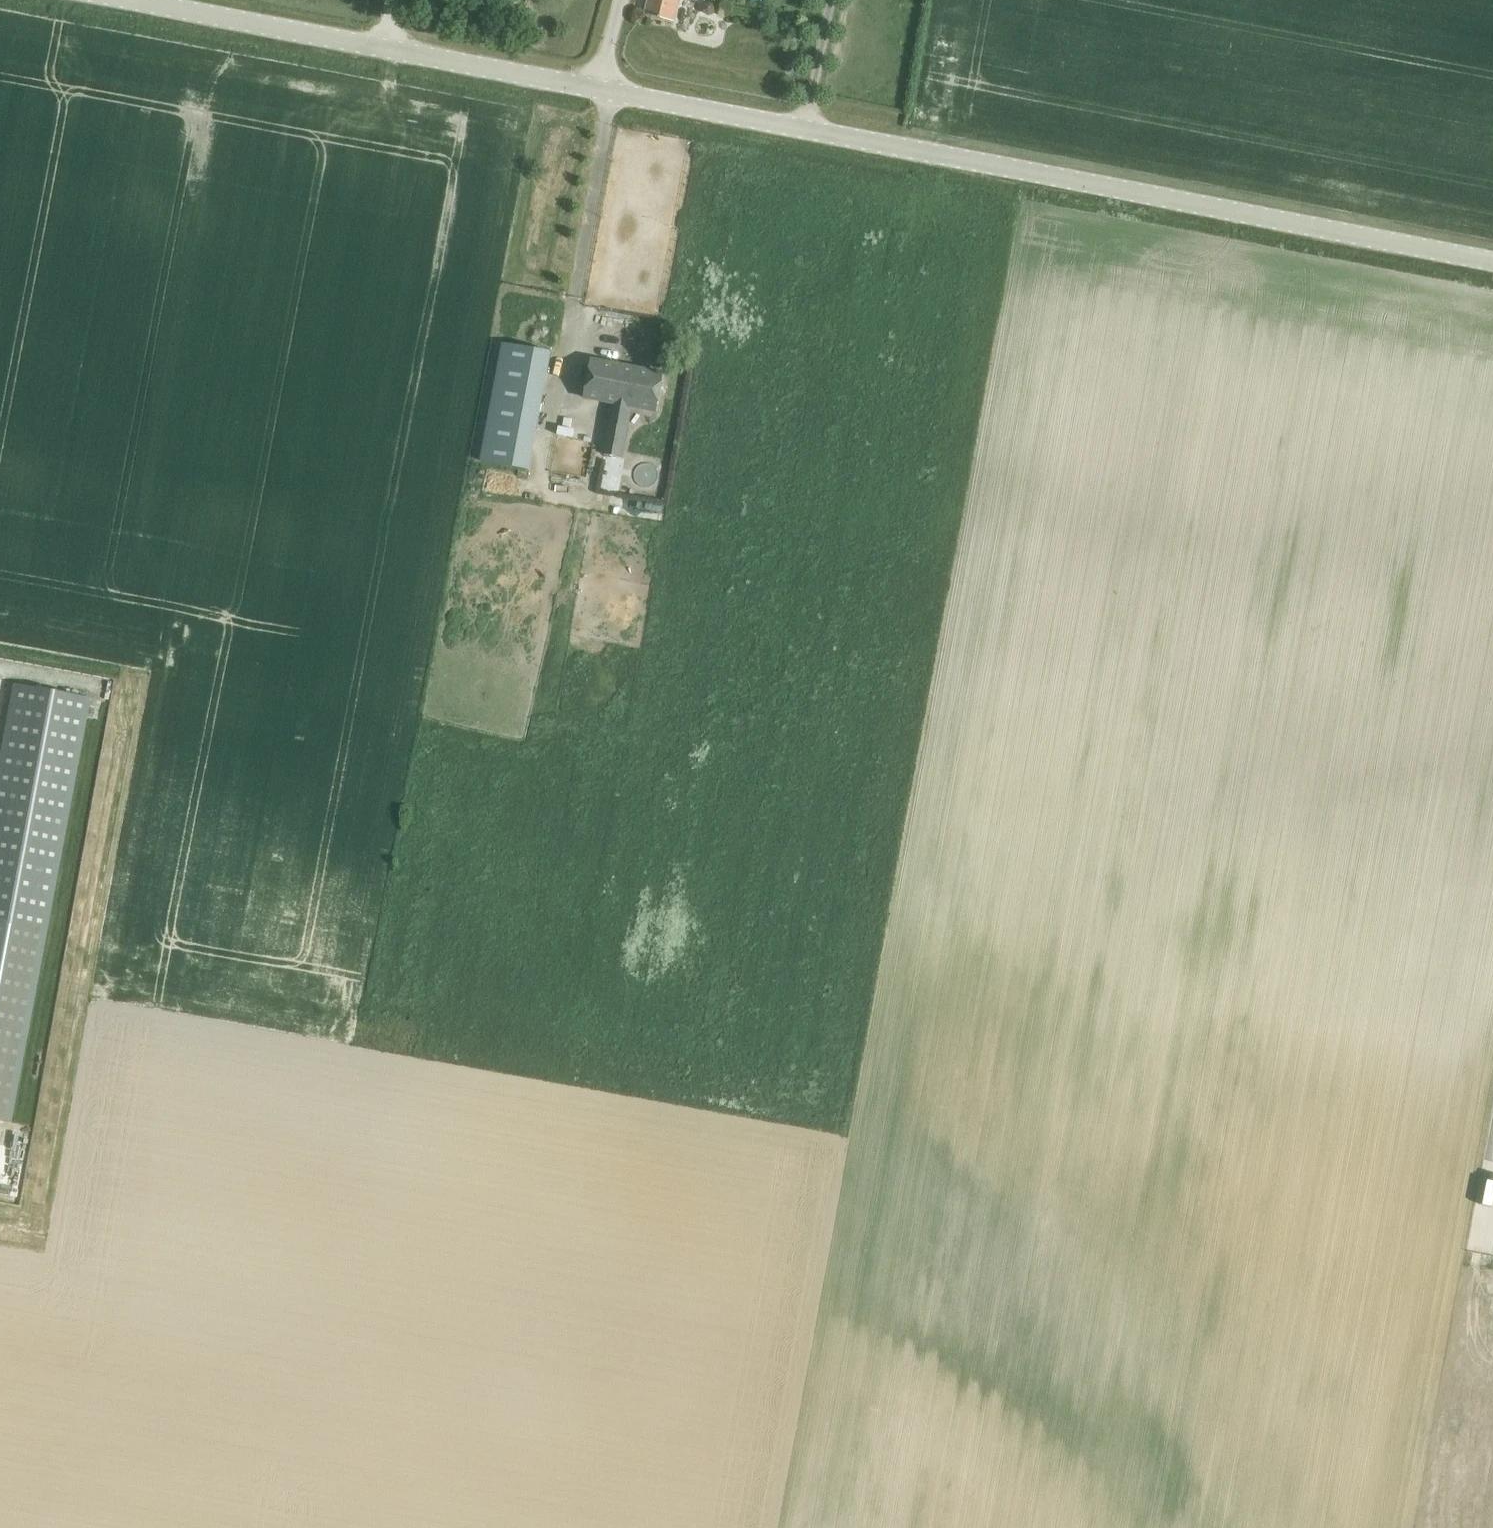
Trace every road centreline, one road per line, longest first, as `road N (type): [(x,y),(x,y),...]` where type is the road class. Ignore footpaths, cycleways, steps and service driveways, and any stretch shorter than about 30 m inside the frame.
road 1 (tertiary): [(1492,261),(600,87)]
road 2 (tertiary): [(600,87),(132,0)]

